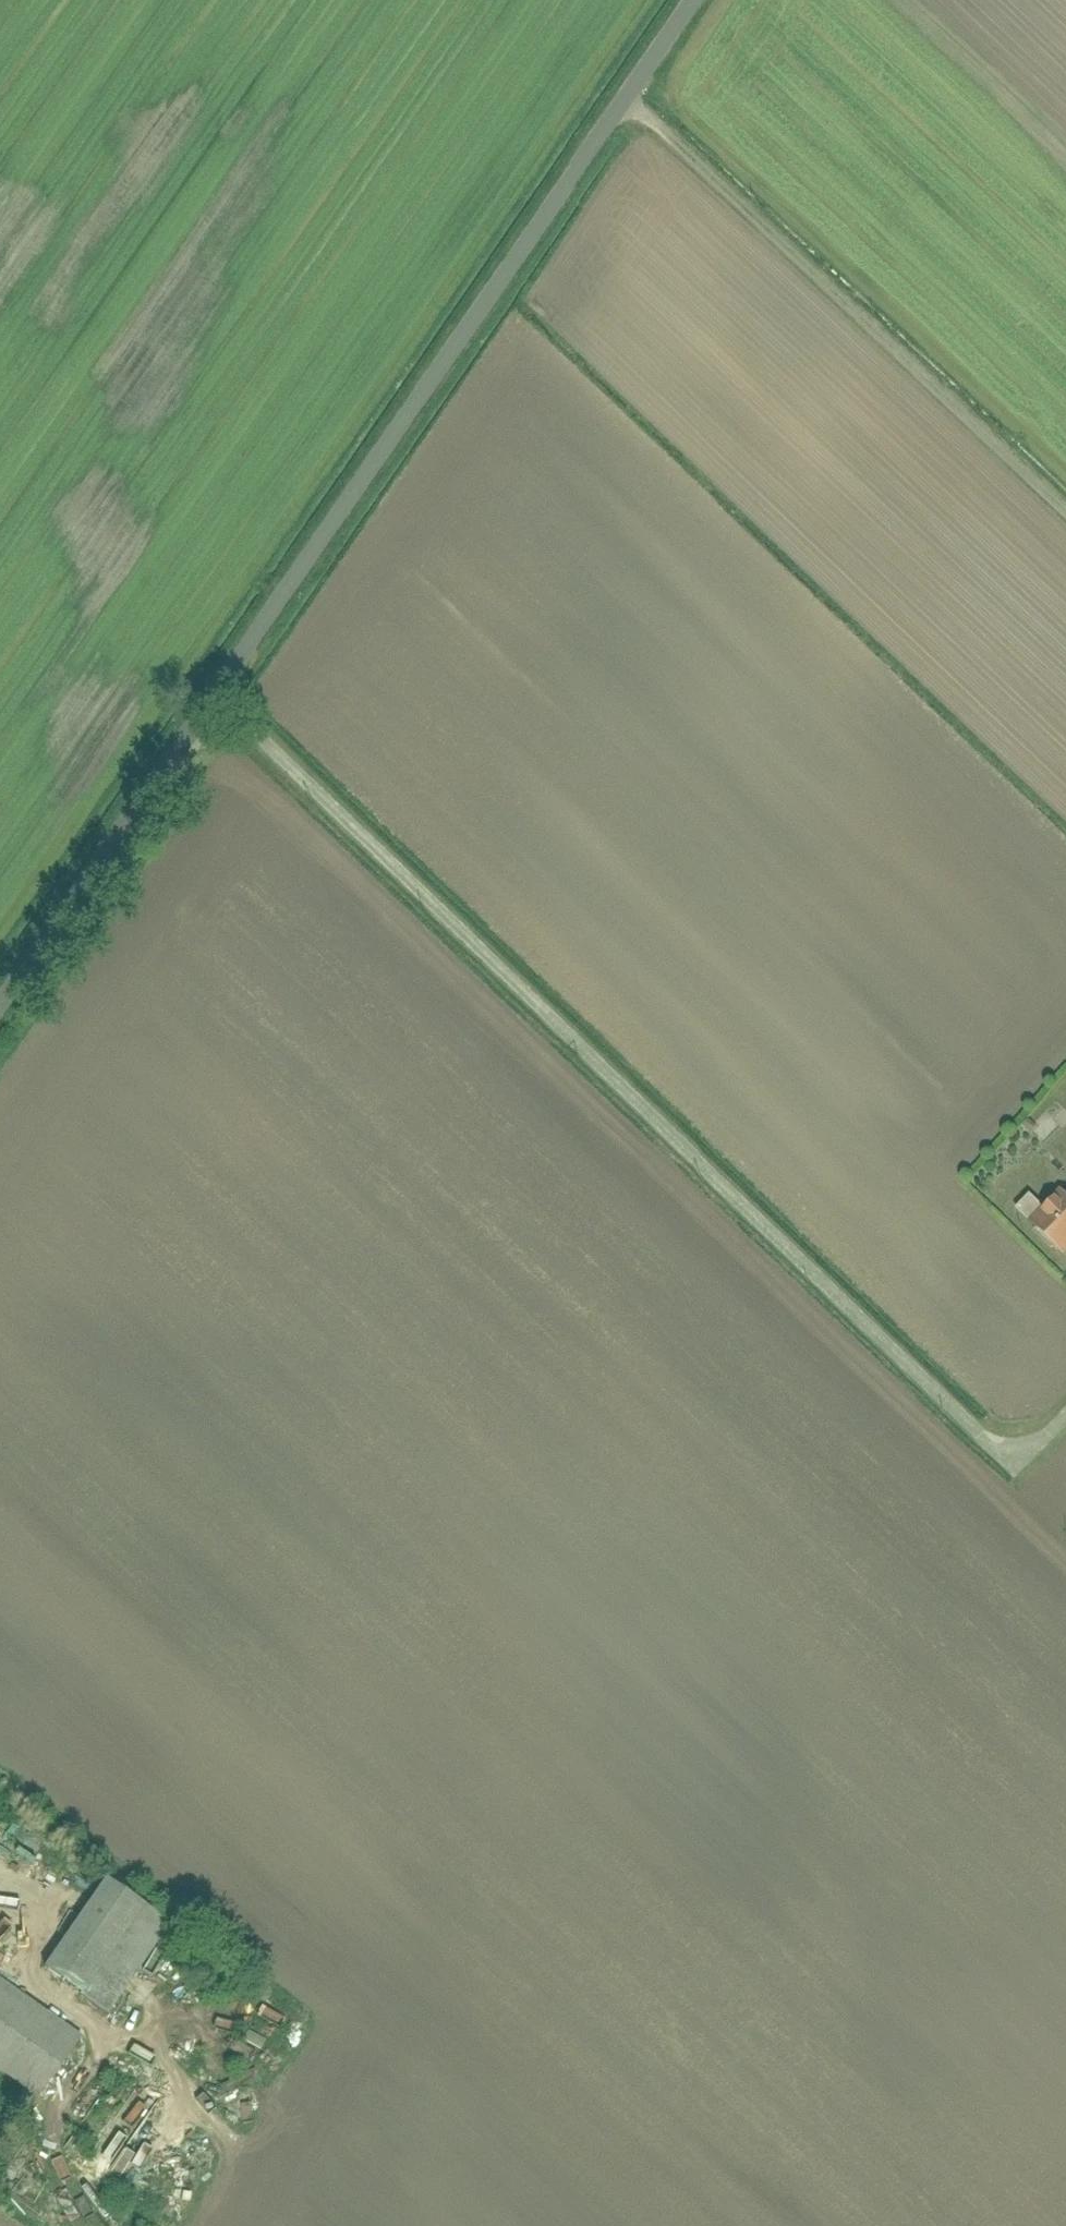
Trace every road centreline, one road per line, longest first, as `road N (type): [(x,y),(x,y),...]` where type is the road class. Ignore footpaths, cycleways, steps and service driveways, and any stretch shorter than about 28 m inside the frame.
road 1 (unclassified): [(702,0),(0,1013)]

